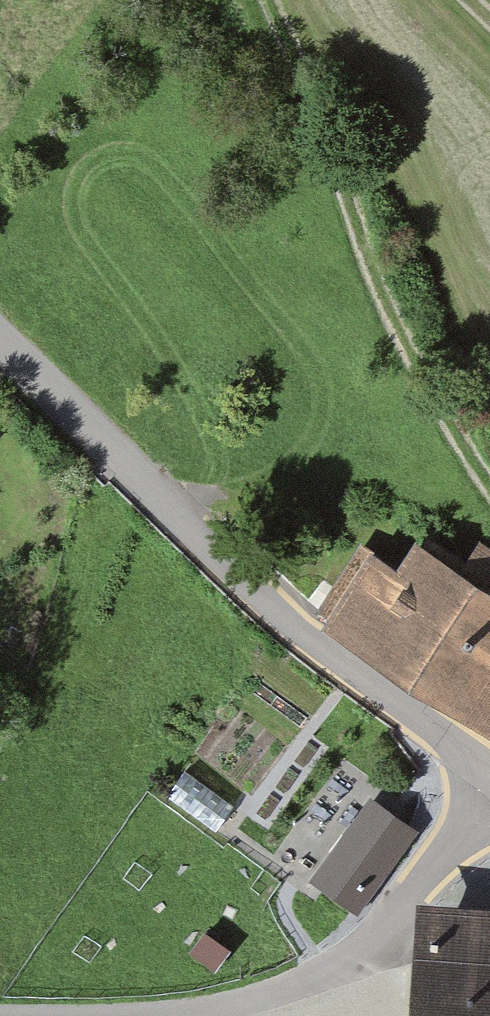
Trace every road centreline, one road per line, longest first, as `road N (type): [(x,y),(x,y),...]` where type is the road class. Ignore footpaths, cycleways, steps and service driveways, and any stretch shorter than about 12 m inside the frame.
road 1 (residential): [(0,333),(282,611),(489,770)]
road 2 (track): [(272,0),(403,332),(489,484)]
road 3 (residential): [(489,780),(384,928),(335,972),(252,1003),(103,1015)]

